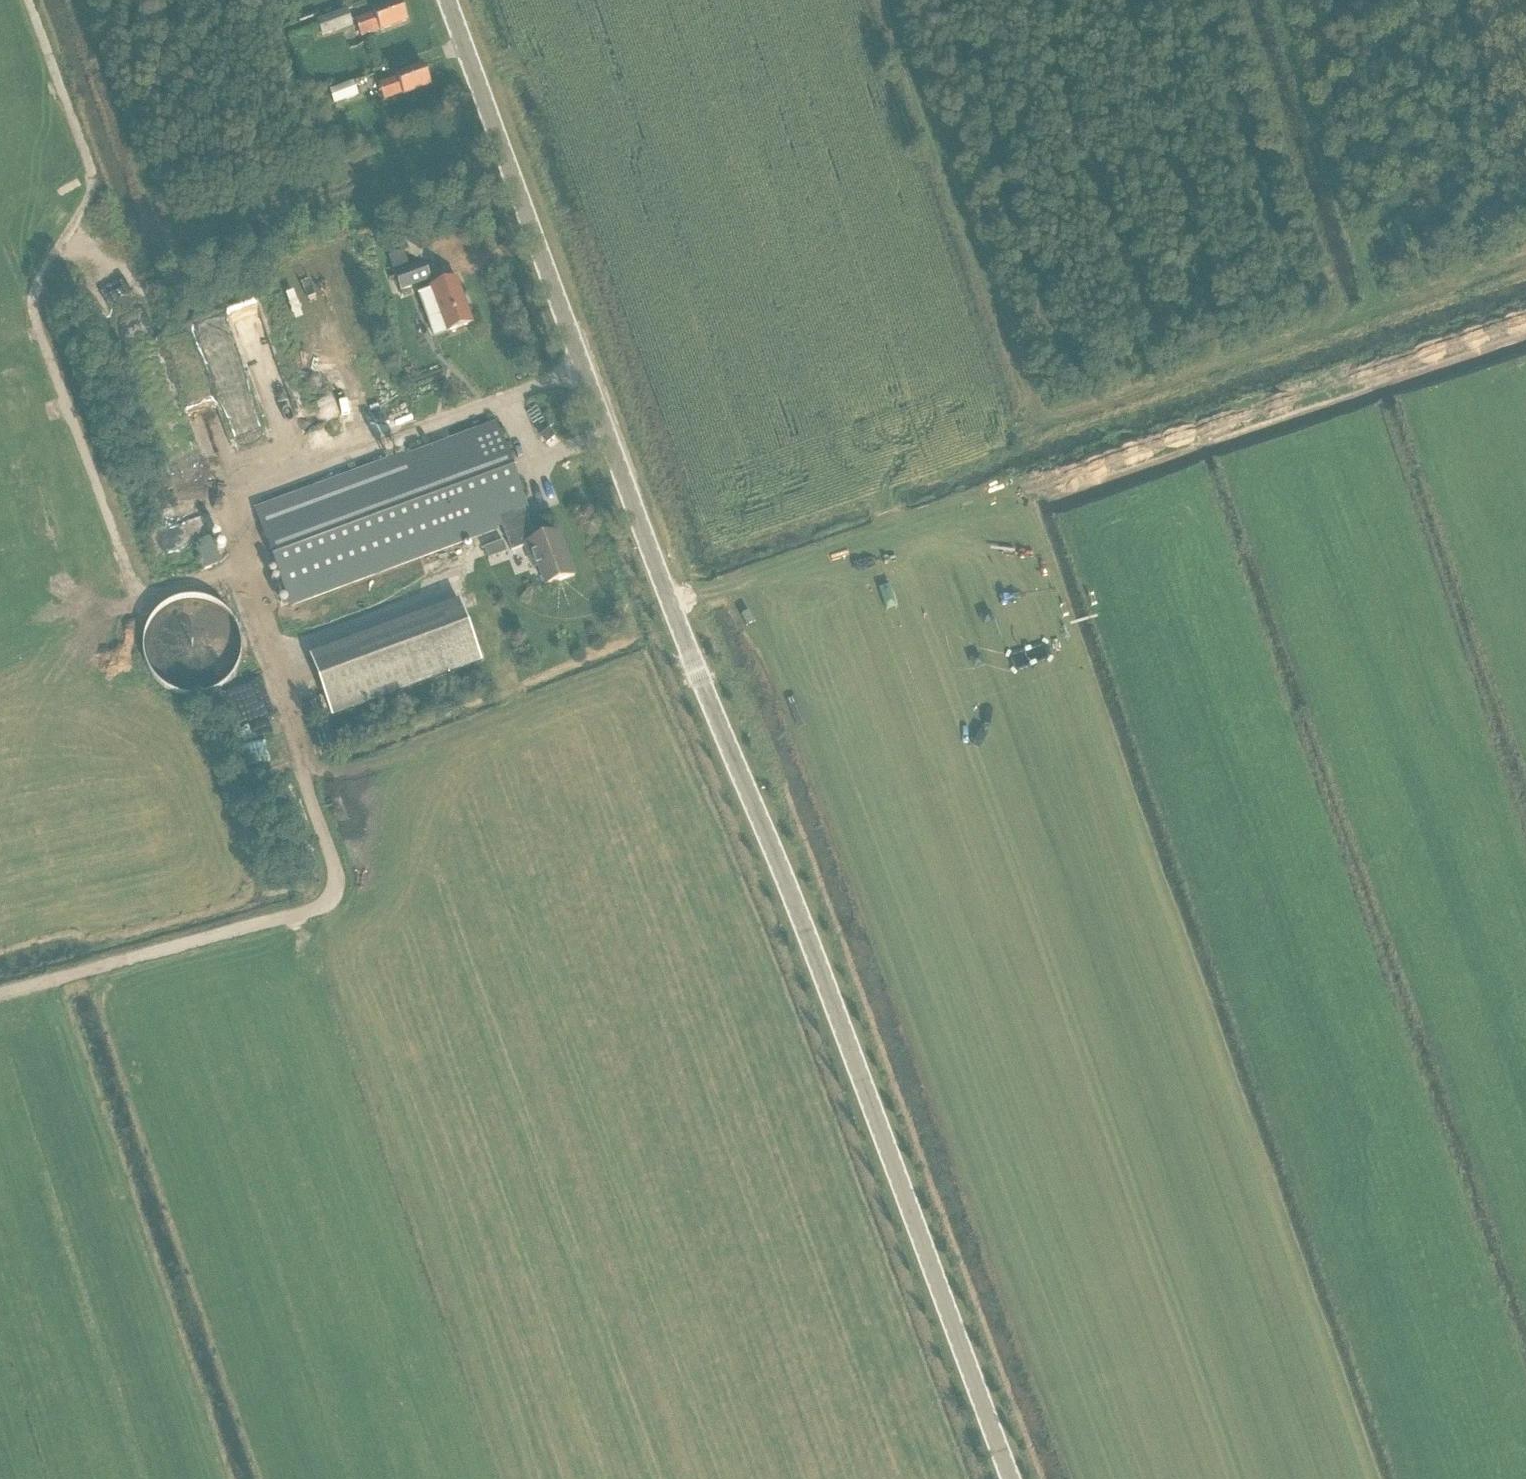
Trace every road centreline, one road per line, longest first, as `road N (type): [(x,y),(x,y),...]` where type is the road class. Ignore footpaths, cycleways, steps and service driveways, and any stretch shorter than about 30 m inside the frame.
road 1 (unclassified): [(444,0),(1008,1478)]

